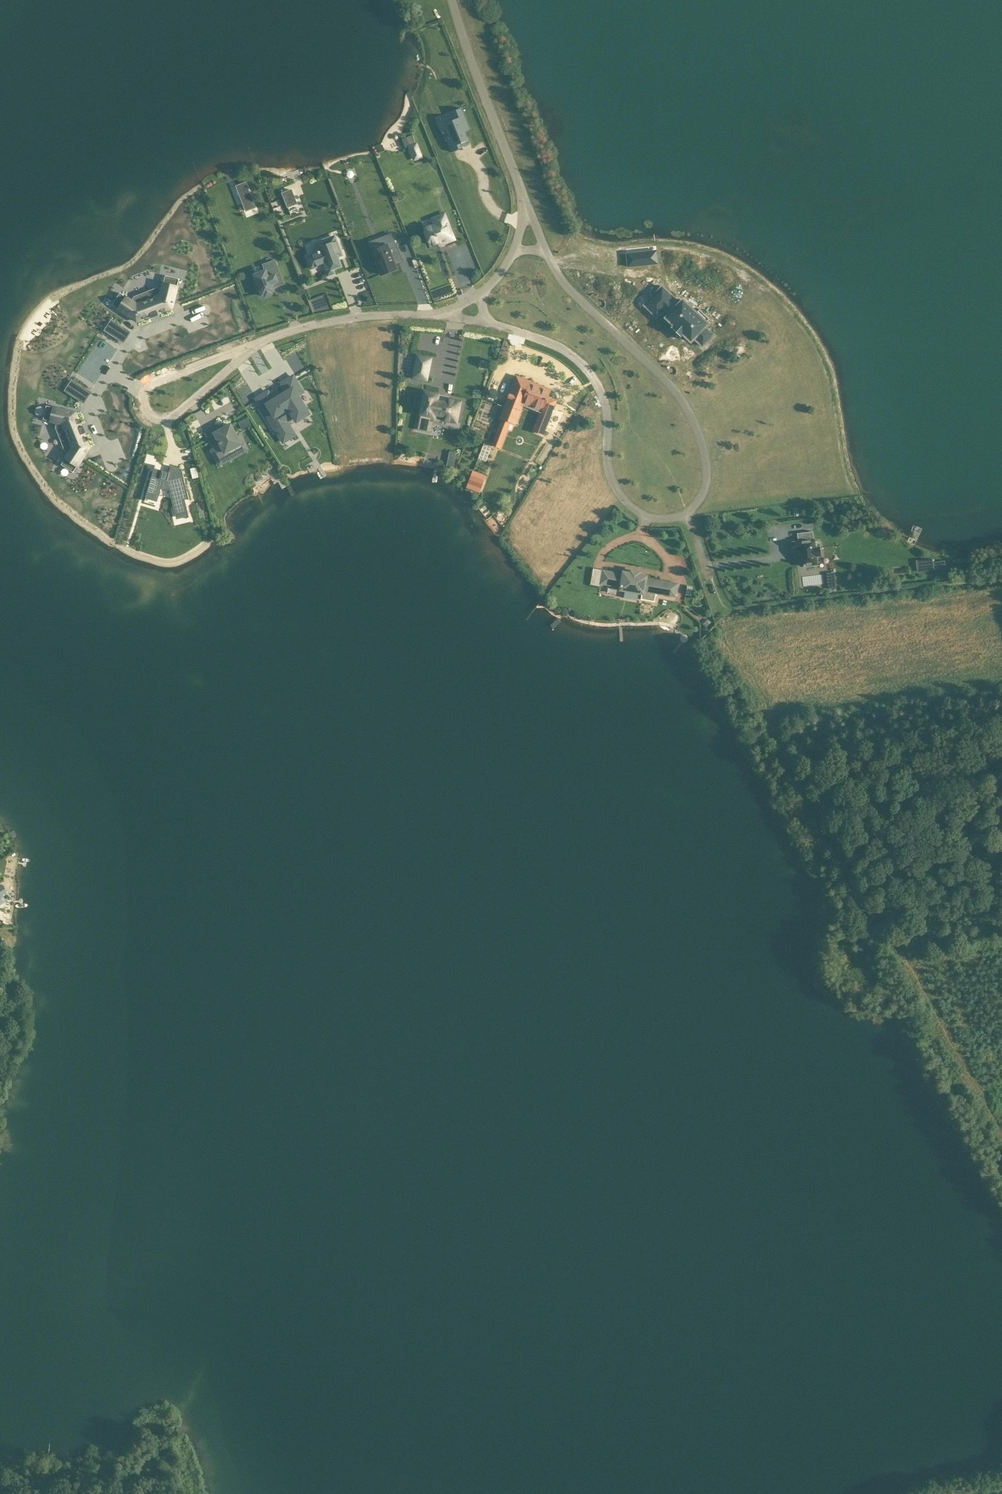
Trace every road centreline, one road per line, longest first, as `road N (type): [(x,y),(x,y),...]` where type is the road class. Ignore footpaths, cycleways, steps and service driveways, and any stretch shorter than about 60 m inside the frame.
road 1 (residential): [(544,249),(579,299),(688,411),(705,458),(699,503),(679,519),(636,512),(614,484),(607,412),(592,376),(564,348),(486,323)]
road 2 (track): [(1001,1135),(723,631)]
road 3 (residential): [(526,205),(452,0)]
road 4 (residential): [(439,314),(343,319),(258,344)]
road 5 (residential): [(258,344),(150,385),(145,409),(171,417)]

